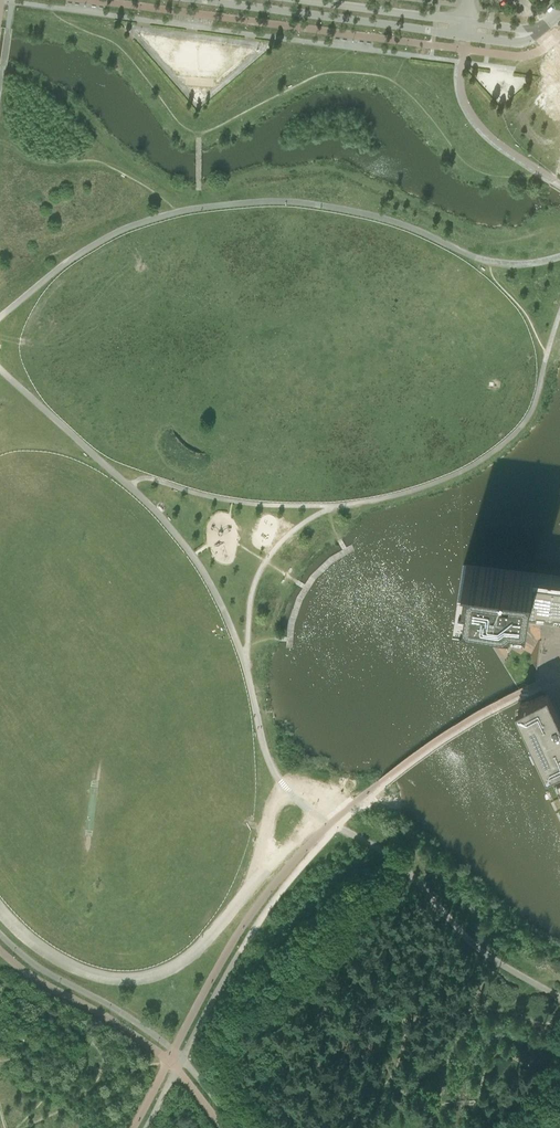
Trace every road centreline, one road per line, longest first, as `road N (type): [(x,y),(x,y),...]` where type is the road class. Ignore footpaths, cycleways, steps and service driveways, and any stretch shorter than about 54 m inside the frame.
road 1 (tertiary): [(188,0),(462,38)]
road 2 (tertiary): [(464,22),(297,0)]

